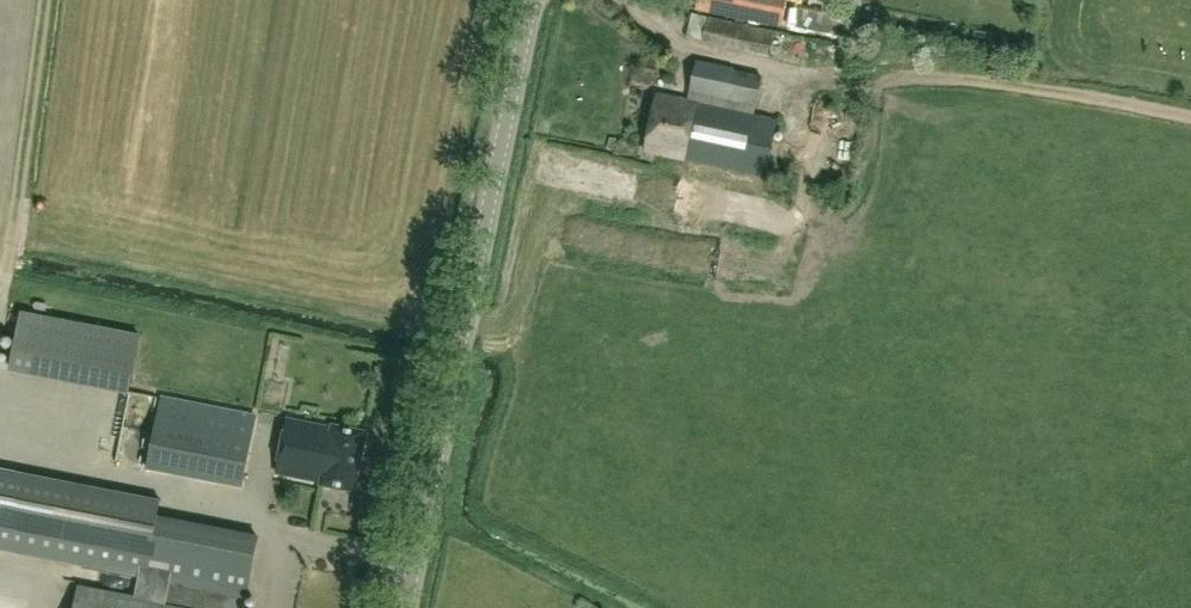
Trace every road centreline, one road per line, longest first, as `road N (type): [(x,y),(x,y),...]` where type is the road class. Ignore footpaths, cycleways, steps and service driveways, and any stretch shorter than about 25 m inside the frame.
road 1 (tertiary): [(407,607),(533,0)]

